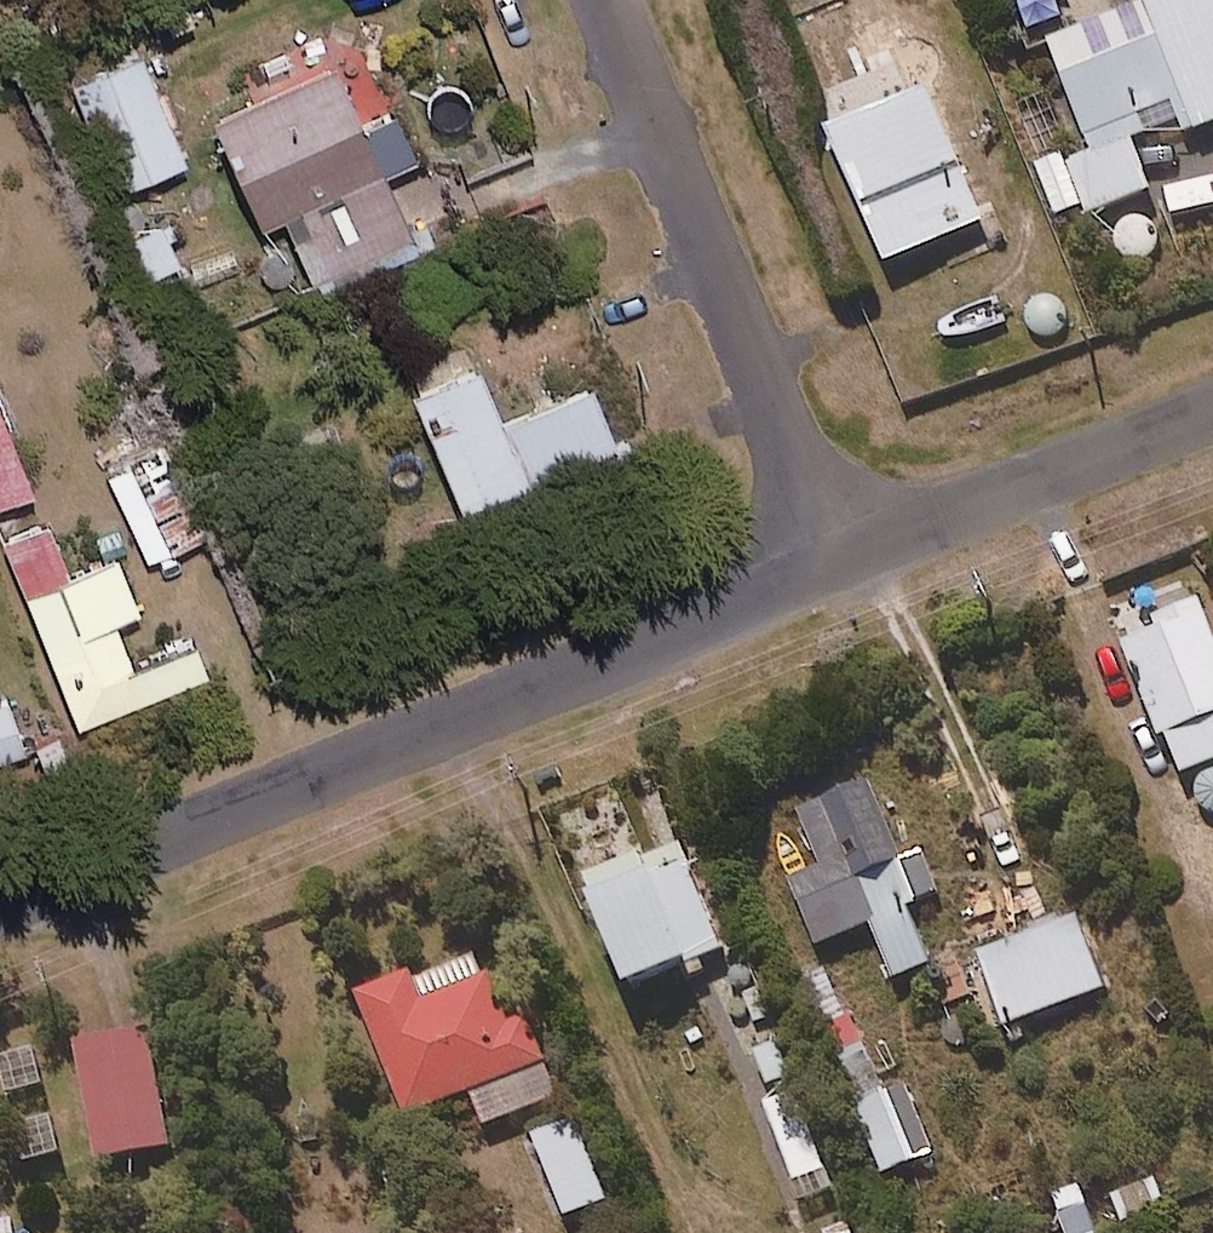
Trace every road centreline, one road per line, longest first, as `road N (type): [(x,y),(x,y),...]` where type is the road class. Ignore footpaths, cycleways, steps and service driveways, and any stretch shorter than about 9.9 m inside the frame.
road 1 (residential): [(0,903),(837,566)]
road 2 (residential): [(837,566),(604,0)]
road 3 (residential): [(837,566),(1212,413)]

